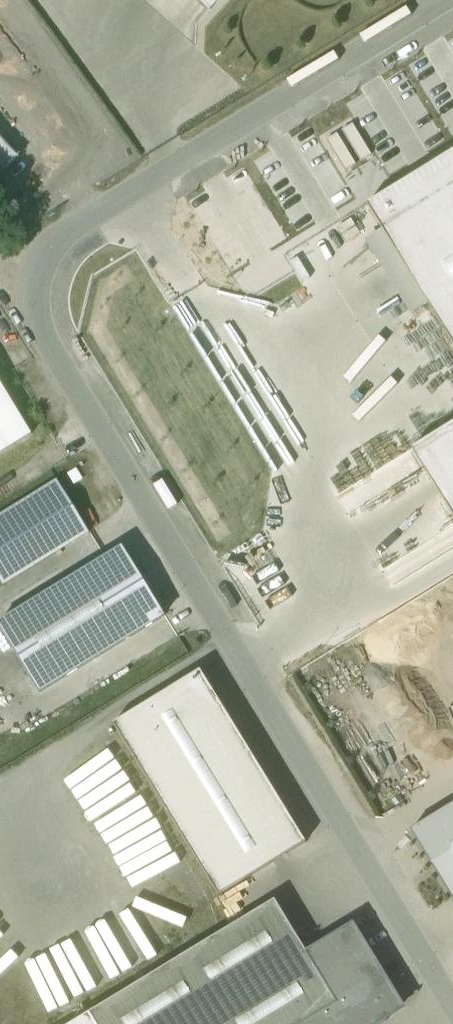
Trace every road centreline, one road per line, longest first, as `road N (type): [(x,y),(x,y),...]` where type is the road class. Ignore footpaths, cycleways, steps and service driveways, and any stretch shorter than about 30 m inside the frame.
road 1 (residential): [(452,1011),(48,345),(32,306),(33,280),(67,233),(448,0)]

